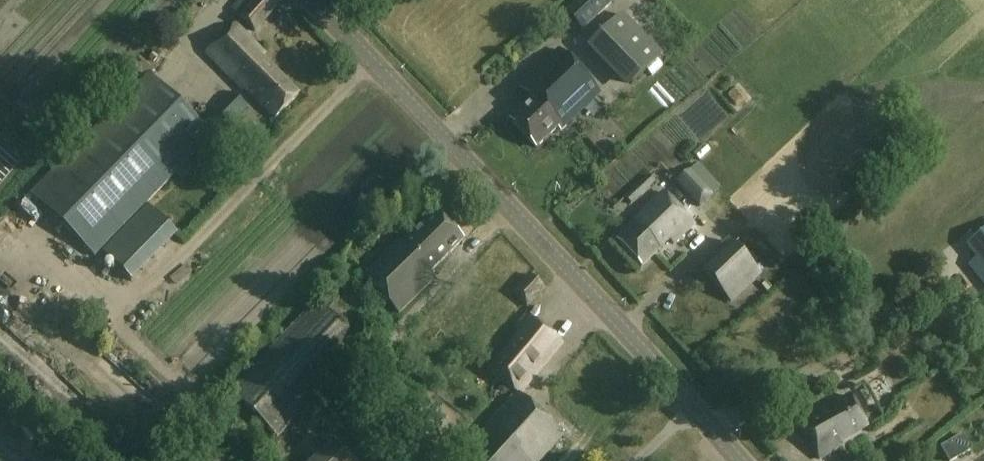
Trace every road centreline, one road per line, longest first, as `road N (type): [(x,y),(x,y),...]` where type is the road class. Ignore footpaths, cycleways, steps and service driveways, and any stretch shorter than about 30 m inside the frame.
road 1 (tertiary): [(740,460),(317,0)]

